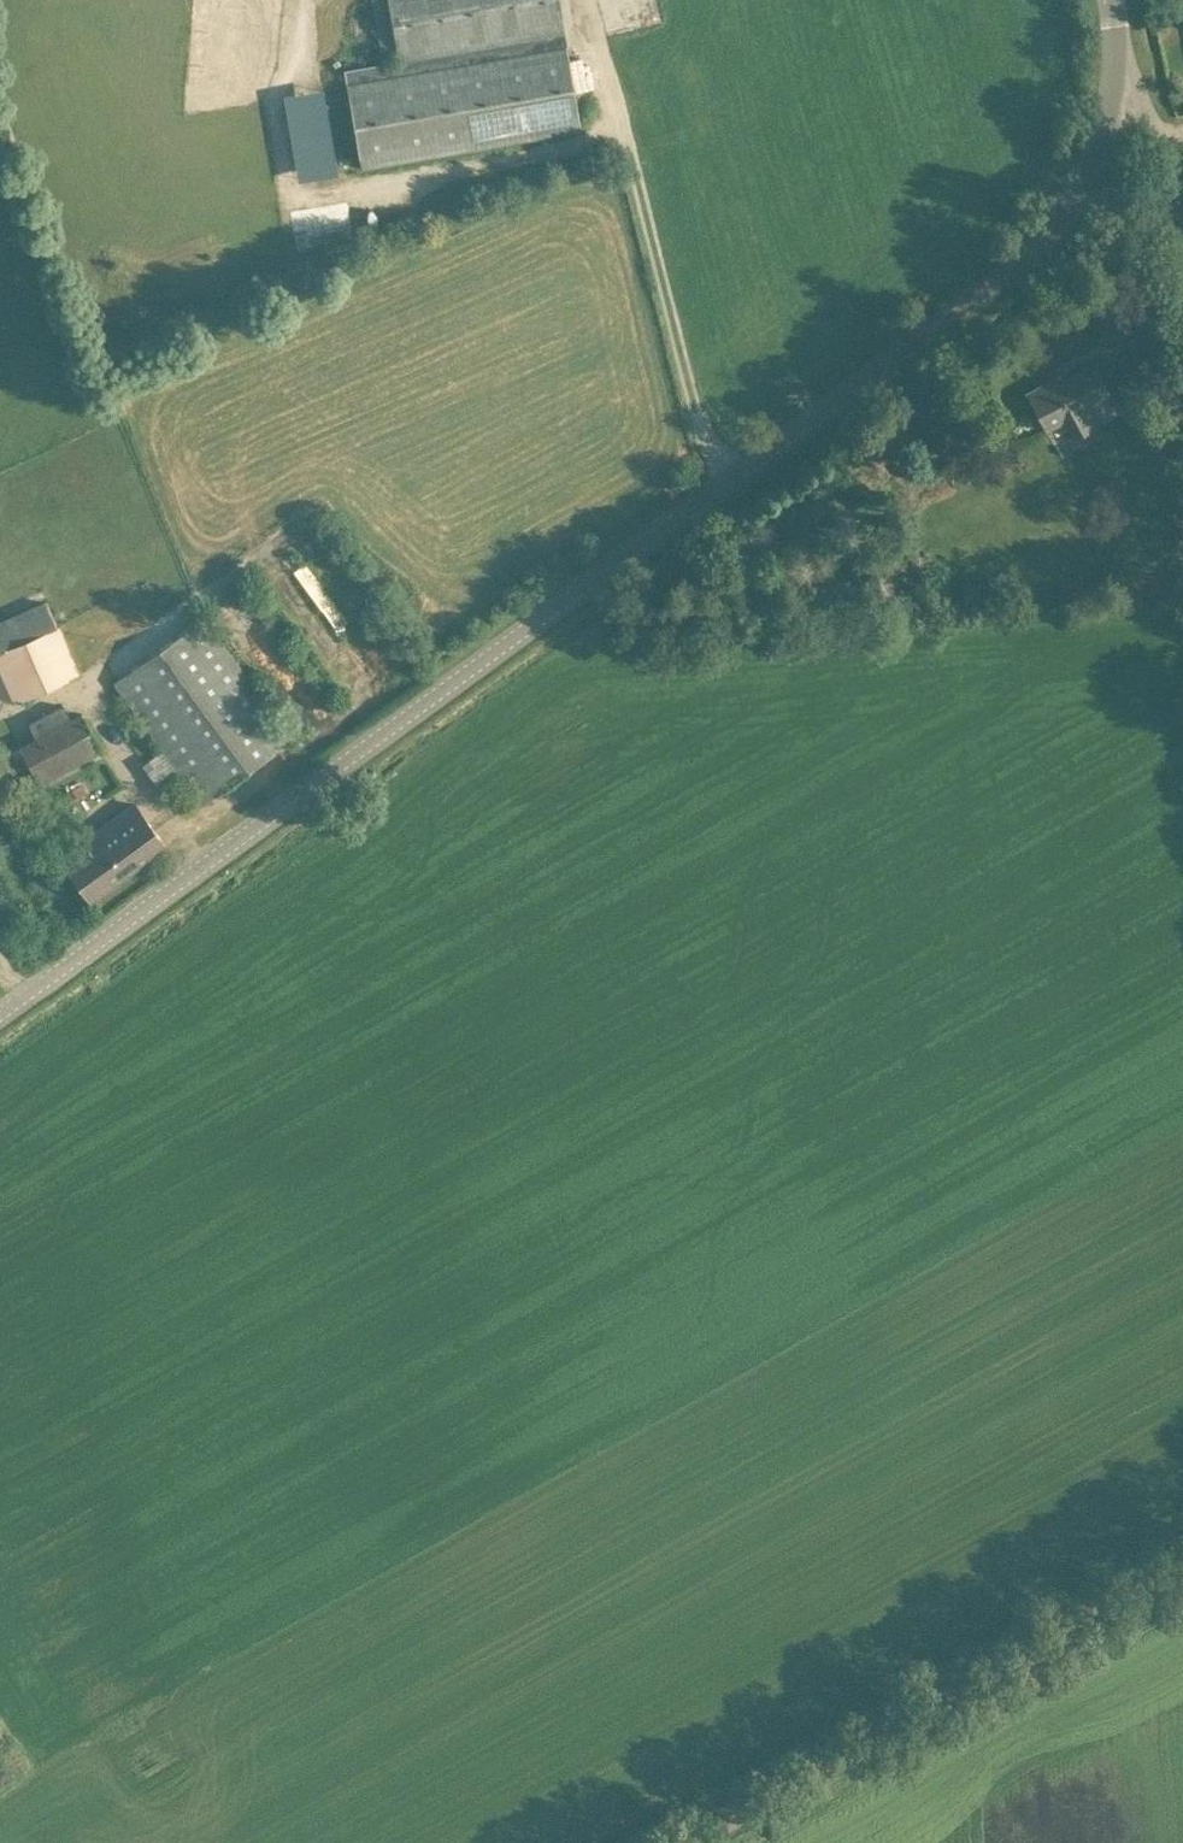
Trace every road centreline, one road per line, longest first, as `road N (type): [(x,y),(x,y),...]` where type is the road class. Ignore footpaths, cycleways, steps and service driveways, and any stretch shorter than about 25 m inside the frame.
road 1 (tertiary): [(0,1013),(1023,260),(1070,201),(1113,81)]
road 2 (track): [(1182,1563),(697,1842)]
road 3 (unclassified): [(1182,244),(1143,109),(1113,81)]

